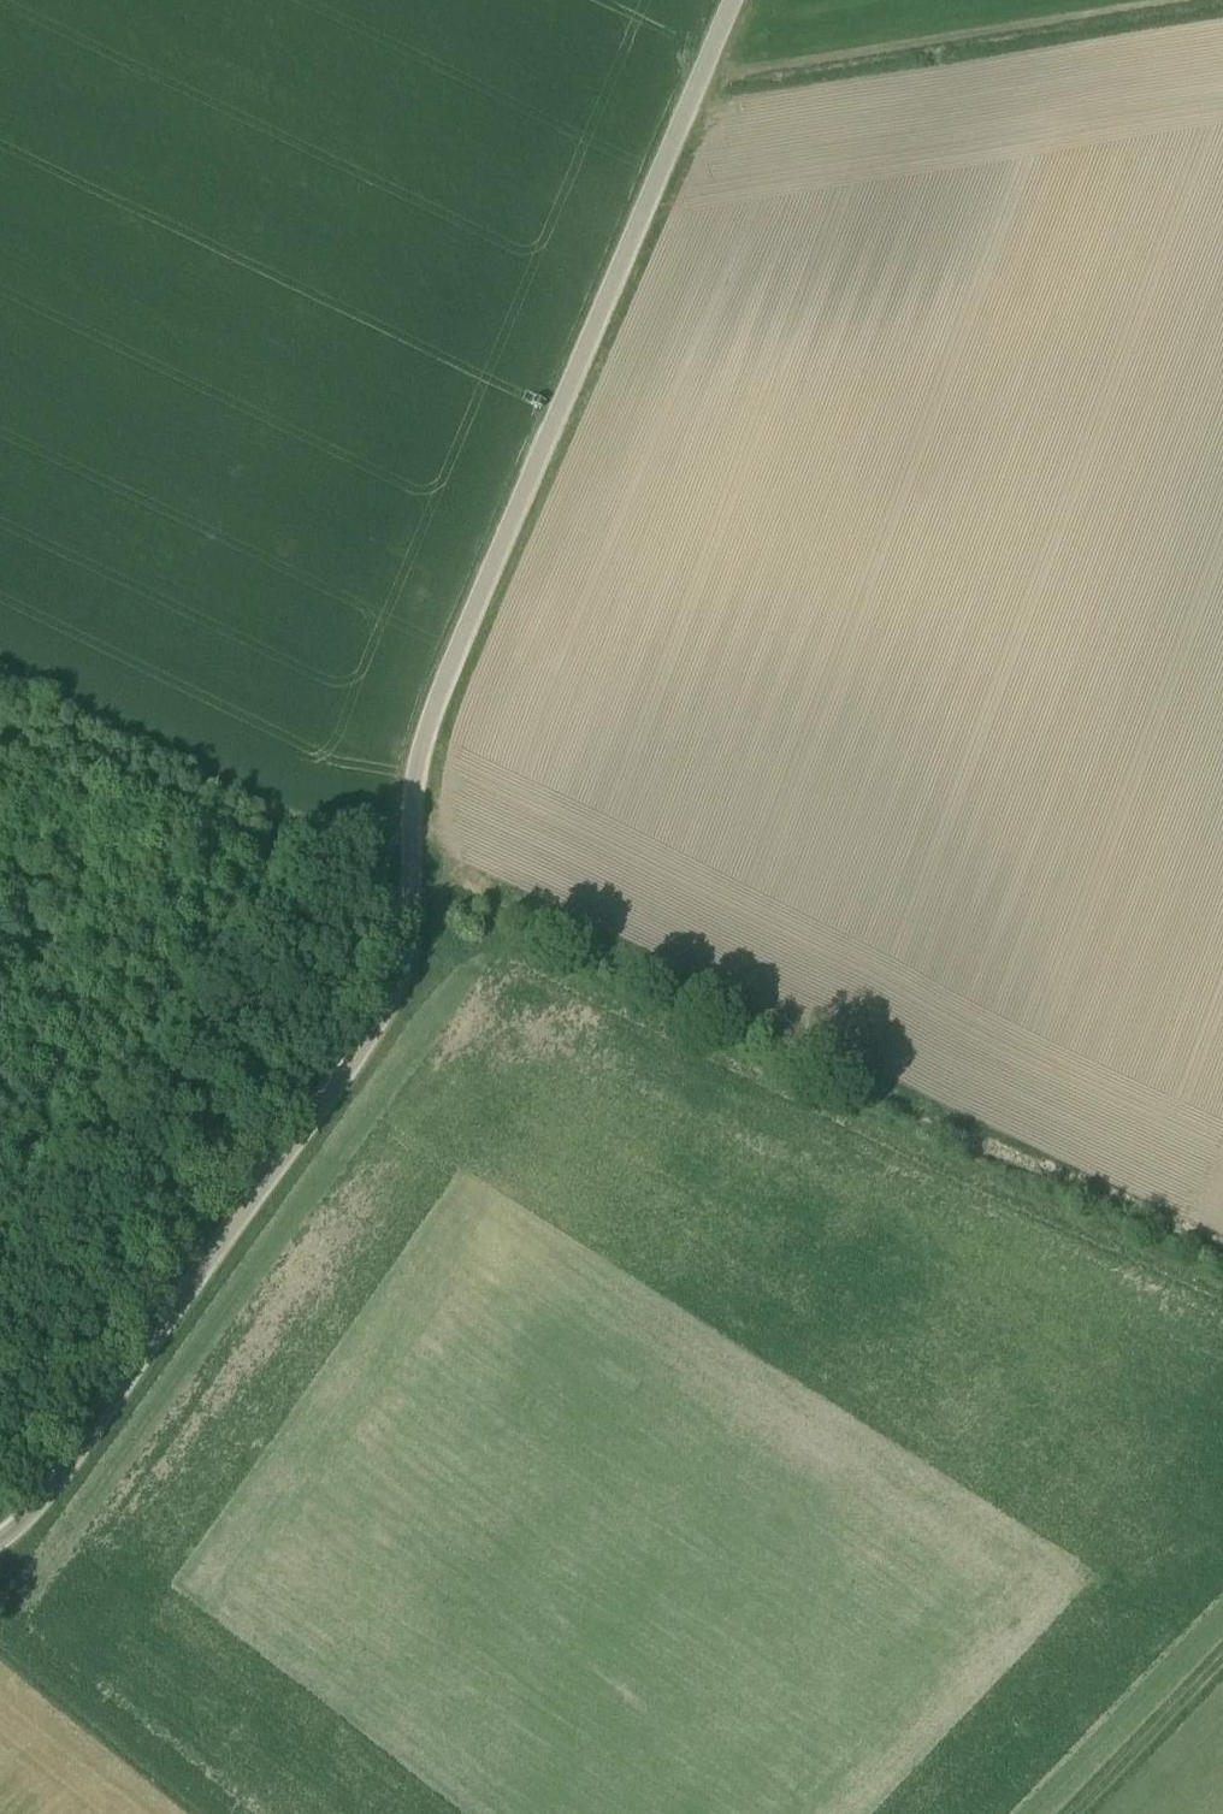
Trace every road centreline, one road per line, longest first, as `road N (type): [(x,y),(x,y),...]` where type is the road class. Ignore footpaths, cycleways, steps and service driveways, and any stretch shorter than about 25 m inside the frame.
road 1 (unclassified): [(0,1534),(371,1025),(401,942),(421,753),(732,0)]
road 2 (track): [(1071,1813),(1222,1655)]

